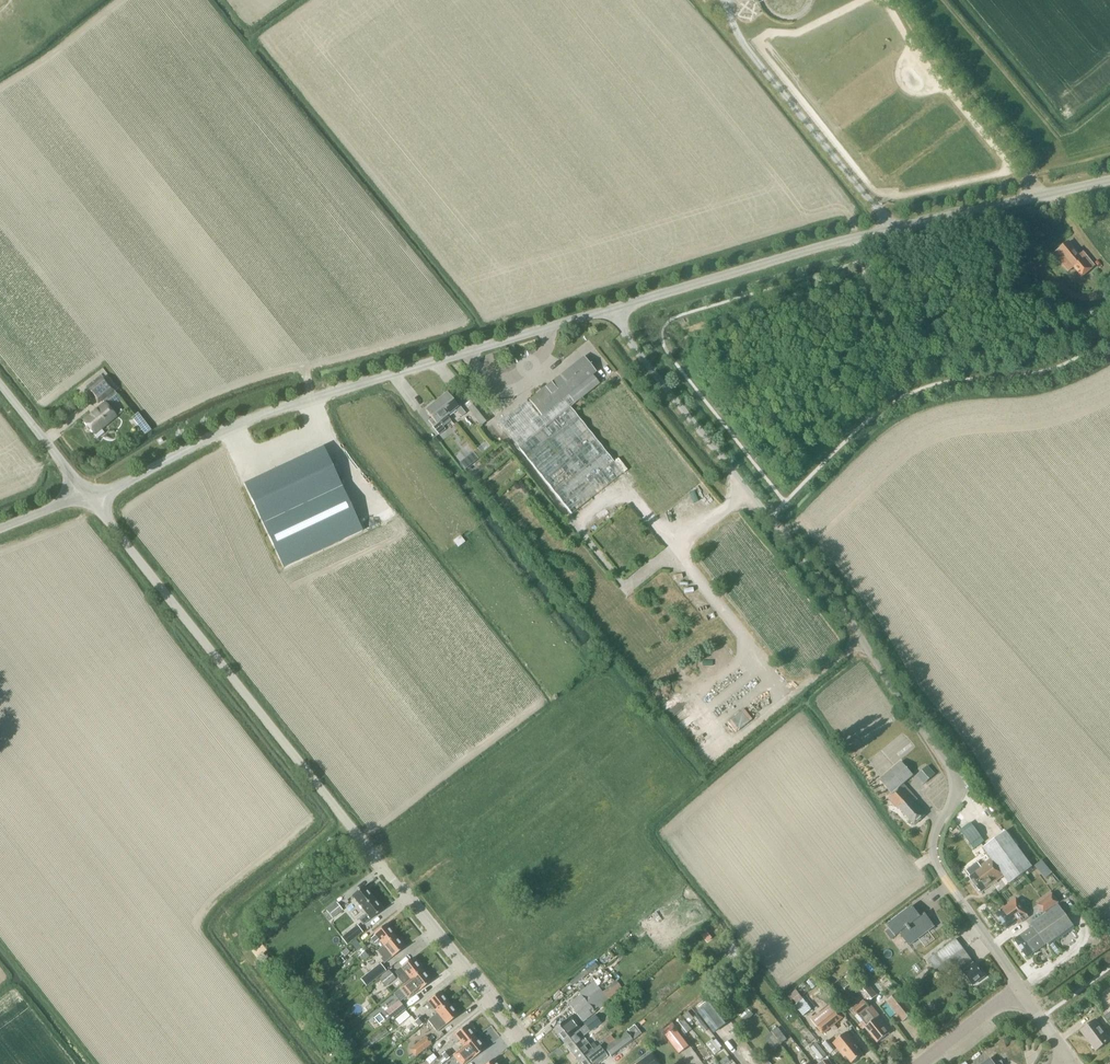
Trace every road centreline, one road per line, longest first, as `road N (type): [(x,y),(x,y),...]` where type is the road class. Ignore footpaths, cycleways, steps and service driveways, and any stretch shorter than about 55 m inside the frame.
road 1 (unclassified): [(1021,988),(937,866),(936,826),(954,785),(942,757),(847,612),(623,332),(615,307)]
road 2 (unclassified): [(539,1063),(95,503)]
road 3 (unclassified): [(95,503),(262,414),(615,307)]
road 4 (unclassified): [(615,307),(877,232)]
road 5 (unclassified): [(877,232),(888,243),(1020,263),(1080,296),(1109,289)]
road 6 (unclassified): [(877,232),(1109,180)]
road 7 (unclassified): [(82,487),(0,384)]
road 8 (residential): [(923,1063),(1021,988)]

